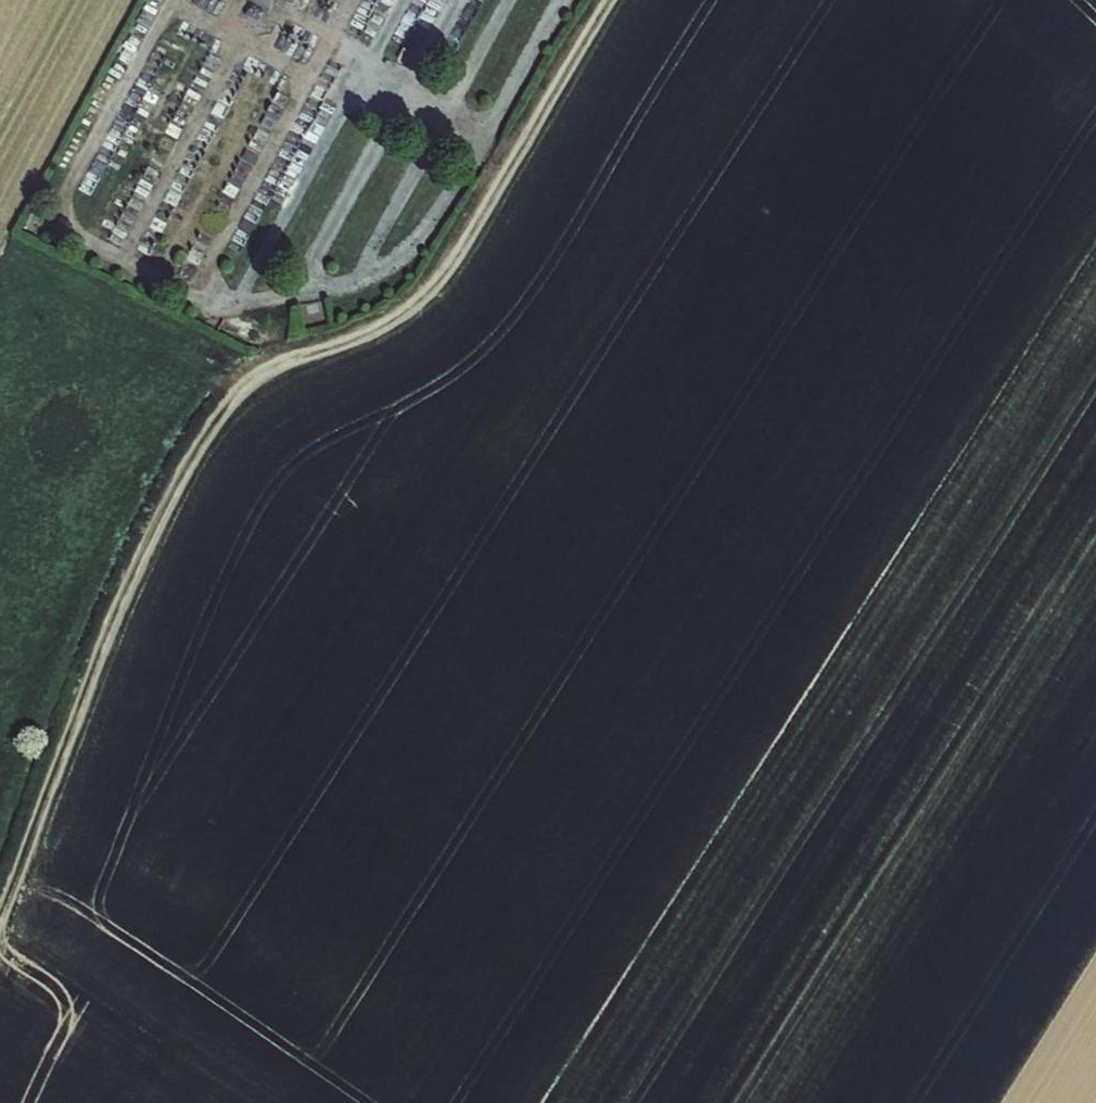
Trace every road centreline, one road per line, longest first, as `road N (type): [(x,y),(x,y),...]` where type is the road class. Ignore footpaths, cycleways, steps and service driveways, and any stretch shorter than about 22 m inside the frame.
road 1 (track): [(614,0),(455,253),(393,327),(288,356),(234,396),(164,514),(0,903)]

